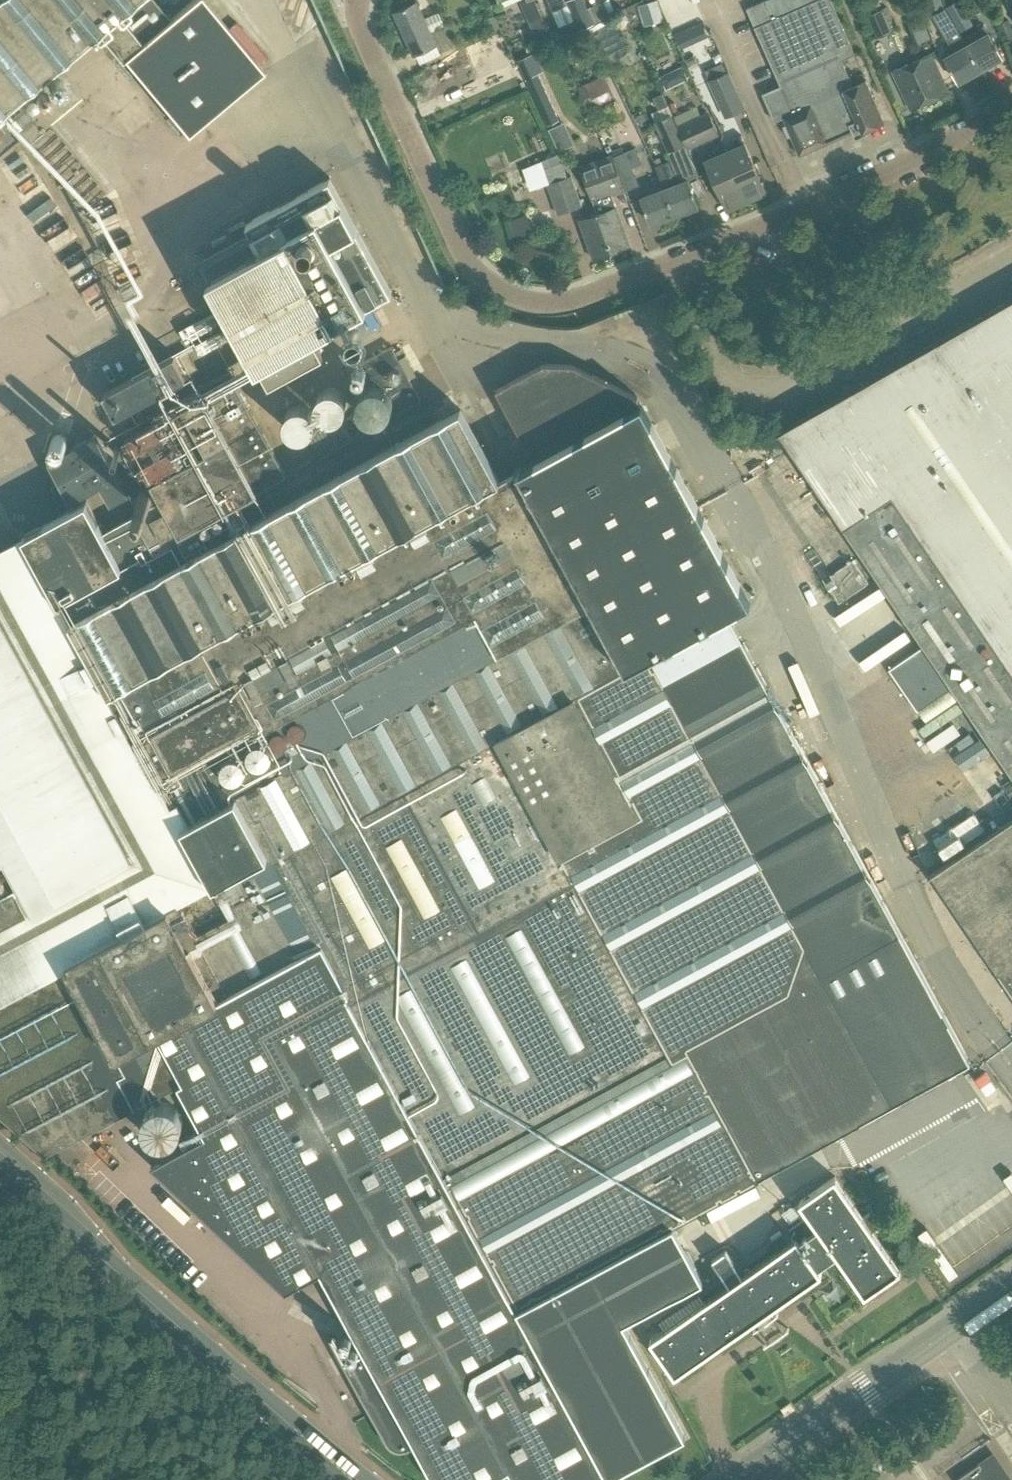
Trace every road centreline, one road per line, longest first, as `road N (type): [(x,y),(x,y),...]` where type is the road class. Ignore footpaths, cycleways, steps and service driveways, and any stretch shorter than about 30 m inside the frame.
road 1 (residential): [(676,259),(569,302),(526,302),(490,284),(459,253),(346,0)]
road 2 (residential): [(676,259),(742,412),(1011,261)]
road 3 (primary): [(354,1479),(0,1174)]
road 4 (secondary): [(735,1479),(1011,1287)]
road 5 (residential): [(676,259),(911,156)]
road 6 (residential): [(911,156),(841,0)]

